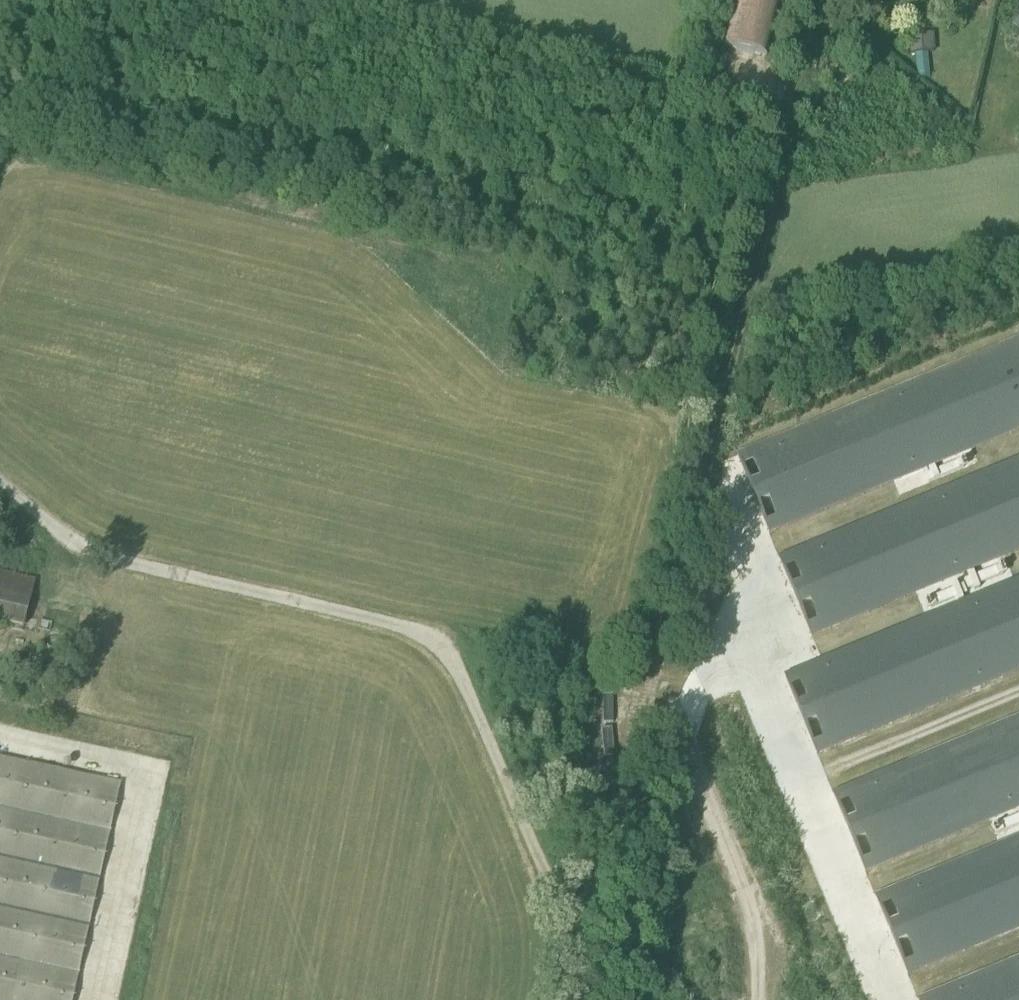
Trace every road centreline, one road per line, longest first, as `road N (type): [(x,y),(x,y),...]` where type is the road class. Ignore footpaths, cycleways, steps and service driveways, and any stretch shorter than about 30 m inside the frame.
road 1 (track): [(579,927),(598,734),(609,705),(654,690),(813,0)]
road 2 (unclassified): [(575,999),(579,927),(466,683),(421,625),(125,556),(66,530),(0,483)]

